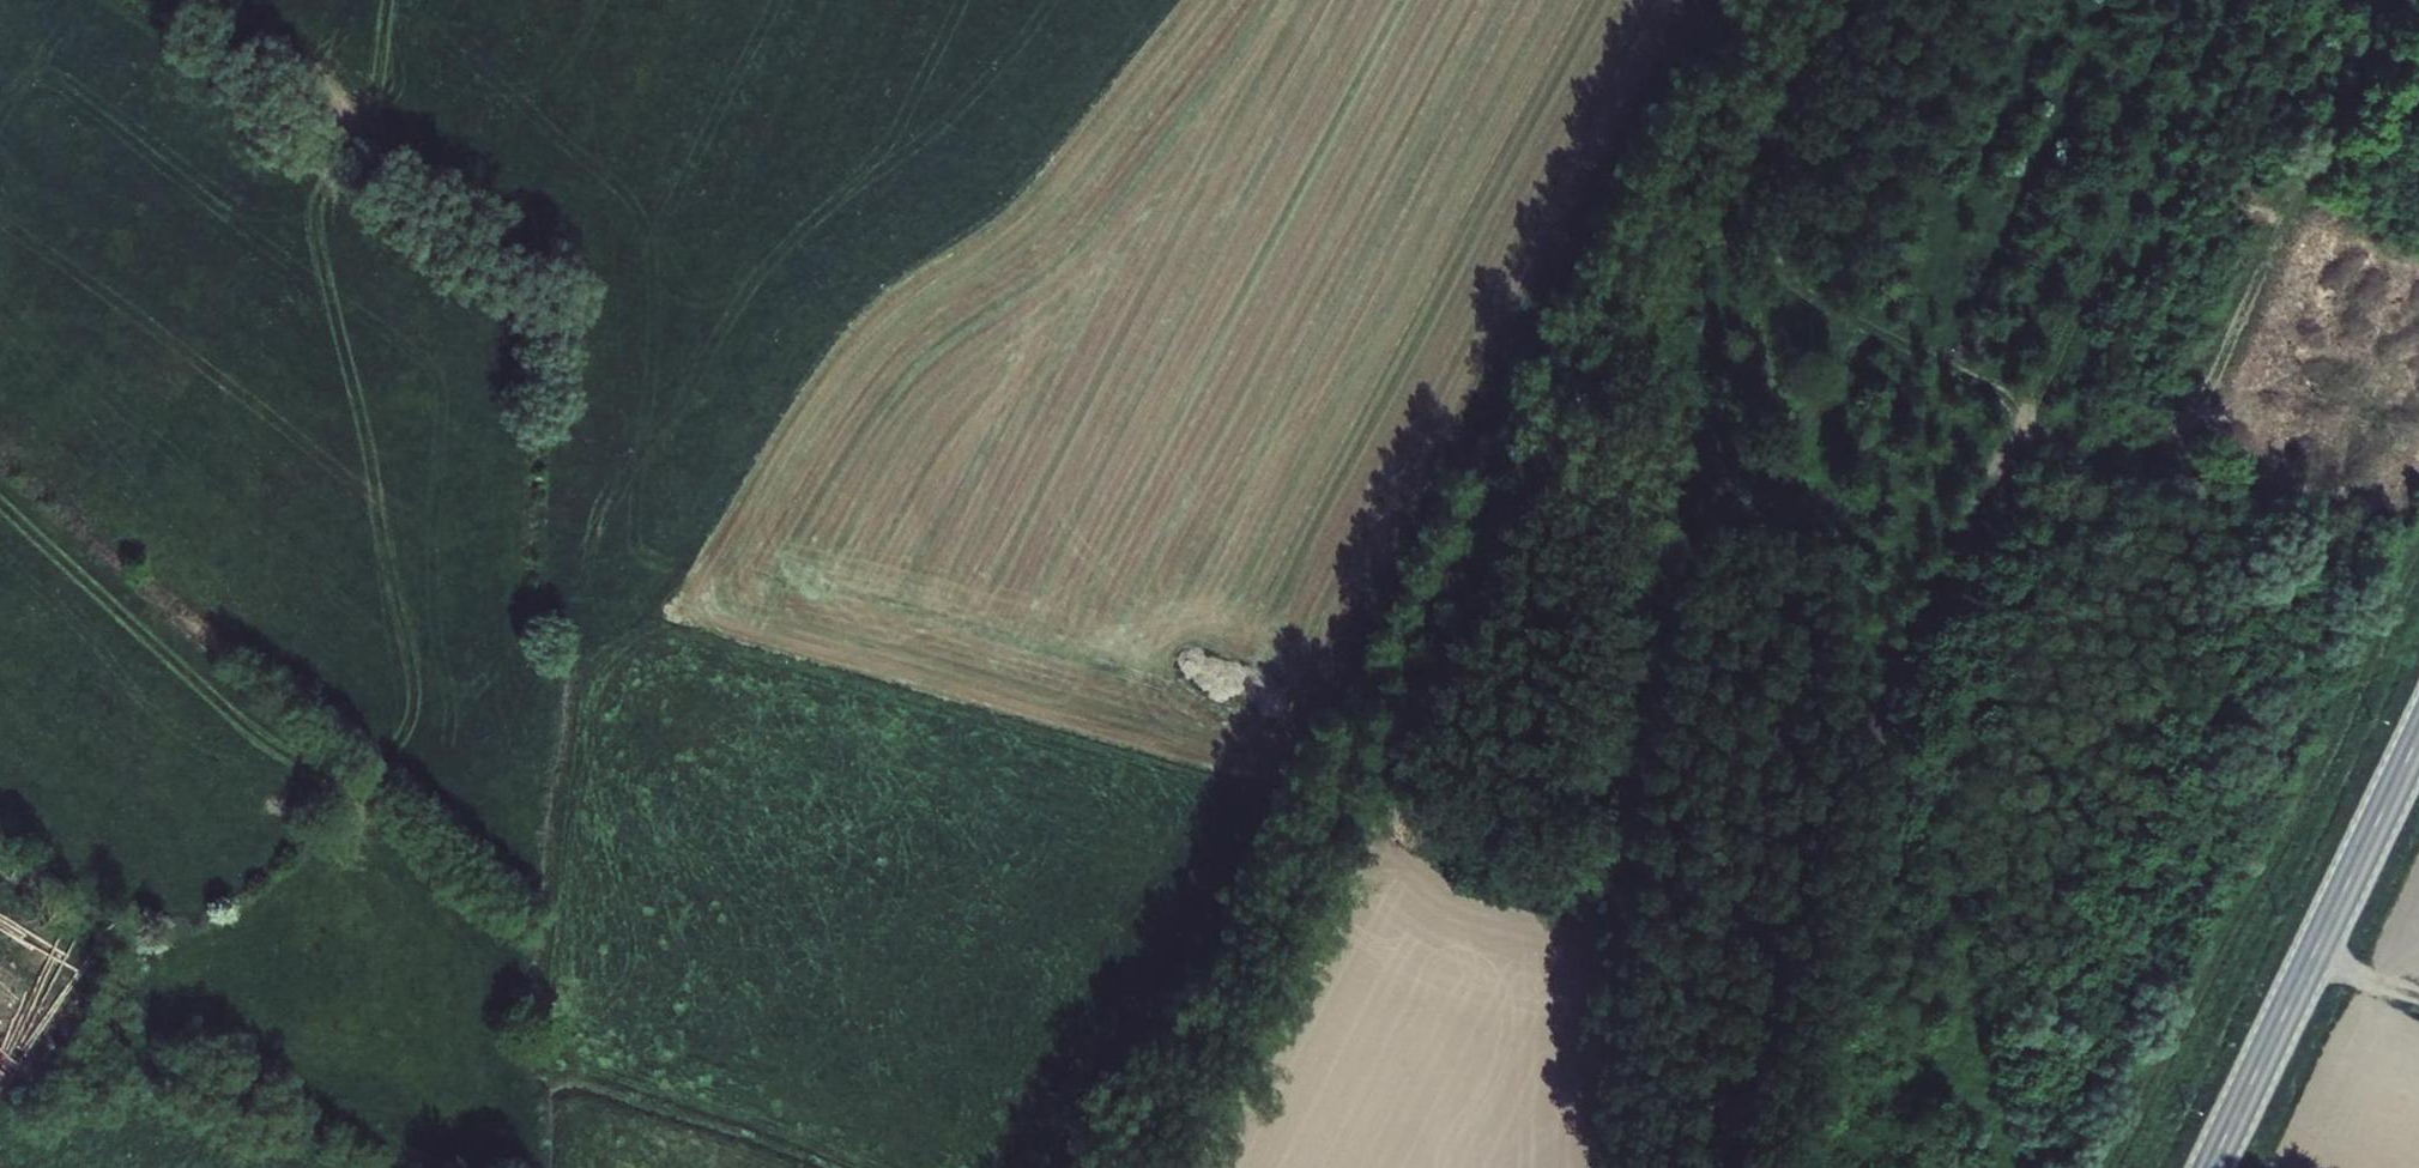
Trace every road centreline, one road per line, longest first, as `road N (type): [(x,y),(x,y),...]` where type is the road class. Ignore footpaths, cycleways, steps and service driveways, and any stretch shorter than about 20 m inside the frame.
road 1 (track): [(1092,1167),(1744,0)]
road 2 (primary): [(2216,1167),(2418,747)]

